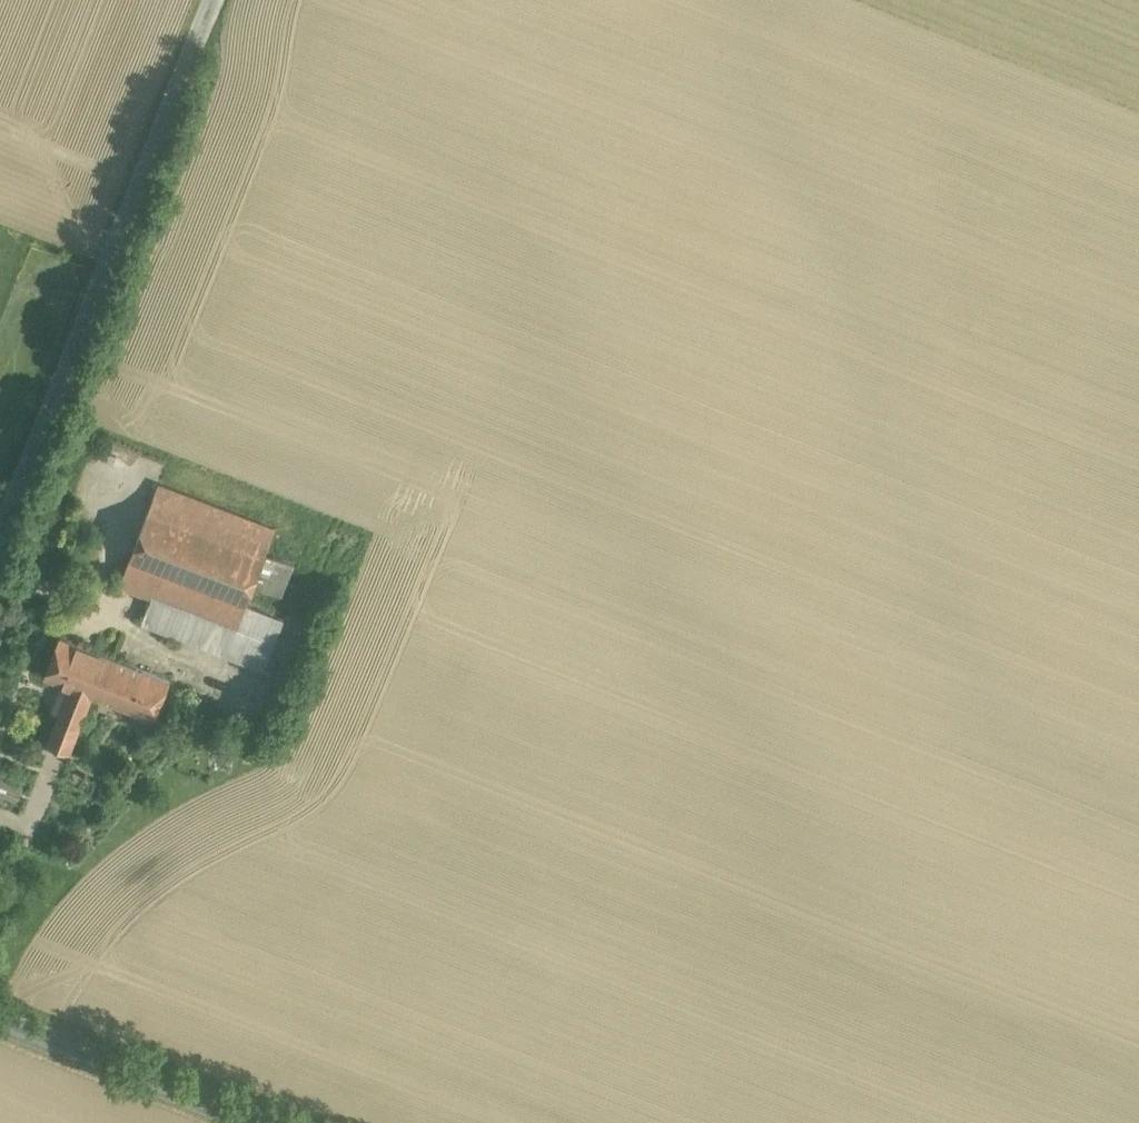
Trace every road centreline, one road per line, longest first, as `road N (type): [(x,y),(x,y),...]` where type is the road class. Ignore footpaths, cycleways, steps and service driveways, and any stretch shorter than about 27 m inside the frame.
road 1 (unclassified): [(213,0),(0,547)]
road 2 (unclassified): [(0,1022),(257,1122)]

